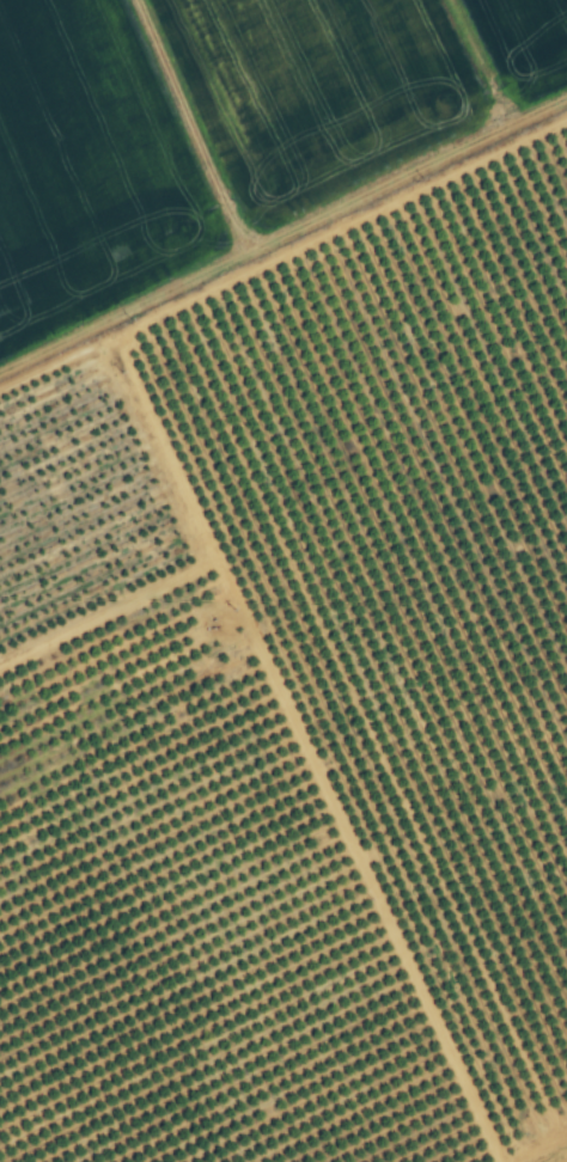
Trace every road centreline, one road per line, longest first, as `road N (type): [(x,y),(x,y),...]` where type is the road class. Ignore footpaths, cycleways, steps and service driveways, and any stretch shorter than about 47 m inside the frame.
road 1 (residential): [(39,355),(124,551),(442,1161)]
road 2 (residential): [(0,349),(39,355),(66,322),(566,73)]
road 3 (residential): [(0,612),(124,551)]

